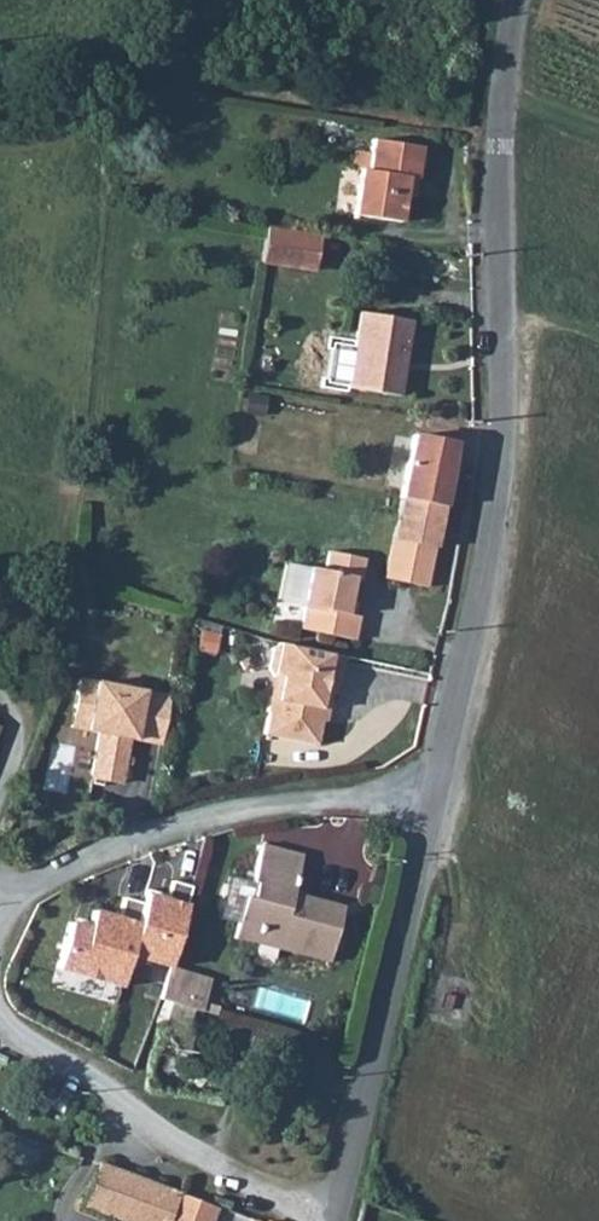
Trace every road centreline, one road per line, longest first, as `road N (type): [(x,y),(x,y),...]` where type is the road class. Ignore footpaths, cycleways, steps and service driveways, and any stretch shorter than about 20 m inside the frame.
road 1 (residential): [(430,803),(483,599),(498,473),(502,101),(518,0)]
road 2 (residential): [(0,930),(12,903),(41,871),(170,823),(330,799),(430,803)]
road 3 (residential): [(334,1220),(430,803)]
road 4 (residential): [(334,1220),(225,1180),(118,1087),(0,1034)]

